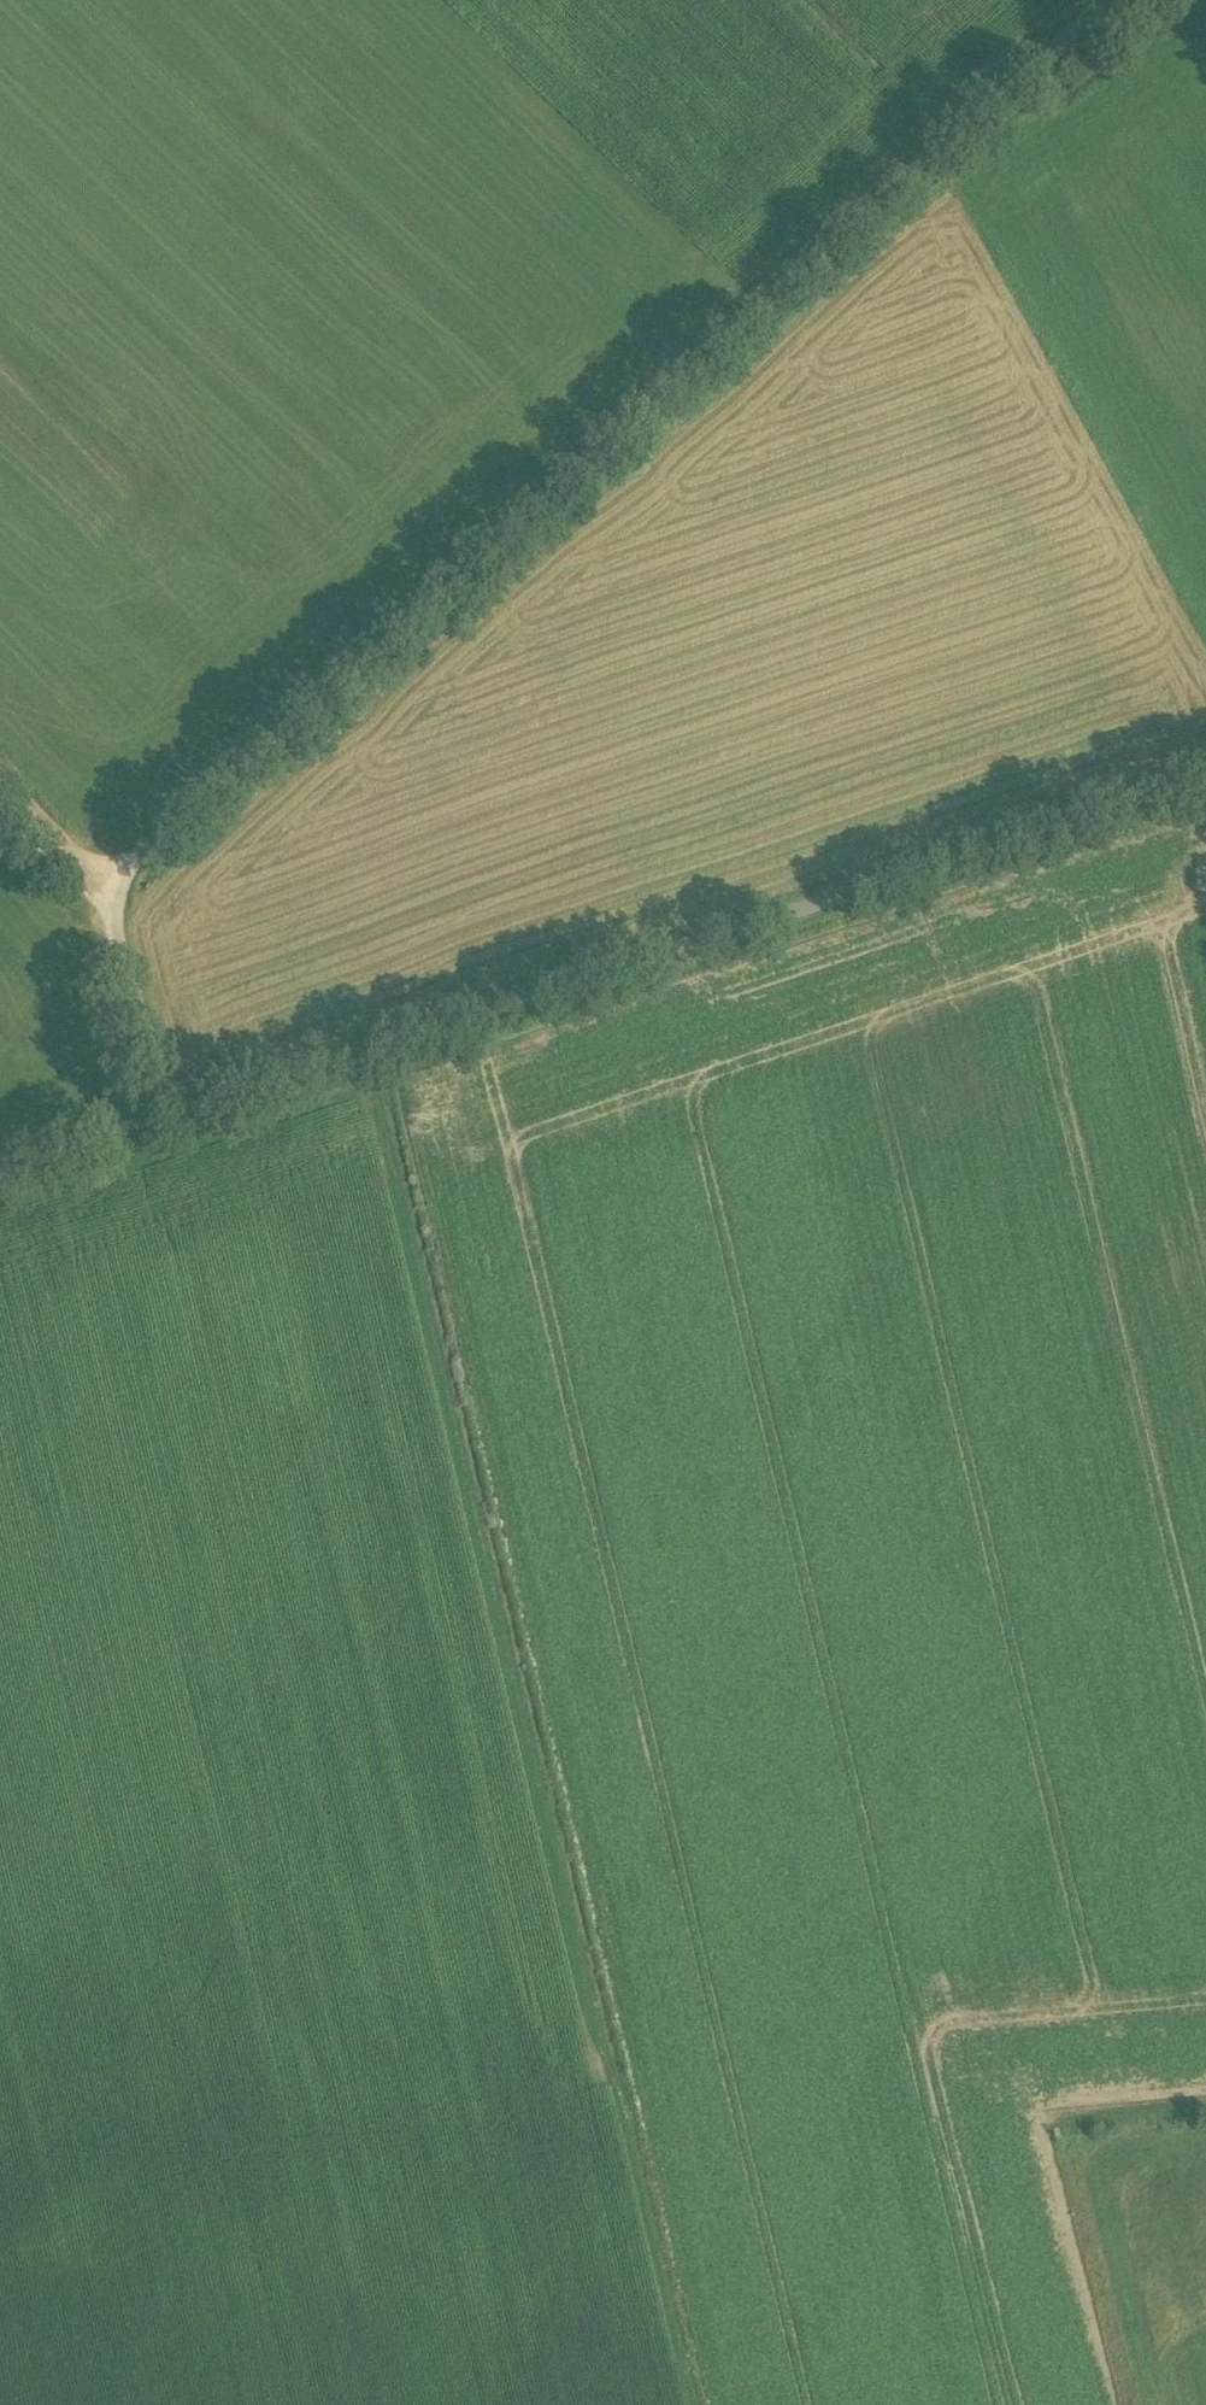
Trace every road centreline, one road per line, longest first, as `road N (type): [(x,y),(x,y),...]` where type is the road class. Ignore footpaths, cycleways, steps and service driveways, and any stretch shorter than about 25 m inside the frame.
road 1 (unclassified): [(170,1086),(104,883),(110,861),(1099,0)]
road 2 (unclassified): [(170,1086),(1205,757)]
road 3 (unclassified): [(0,1143),(170,1086)]
road 4 (track): [(0,780),(104,883)]

